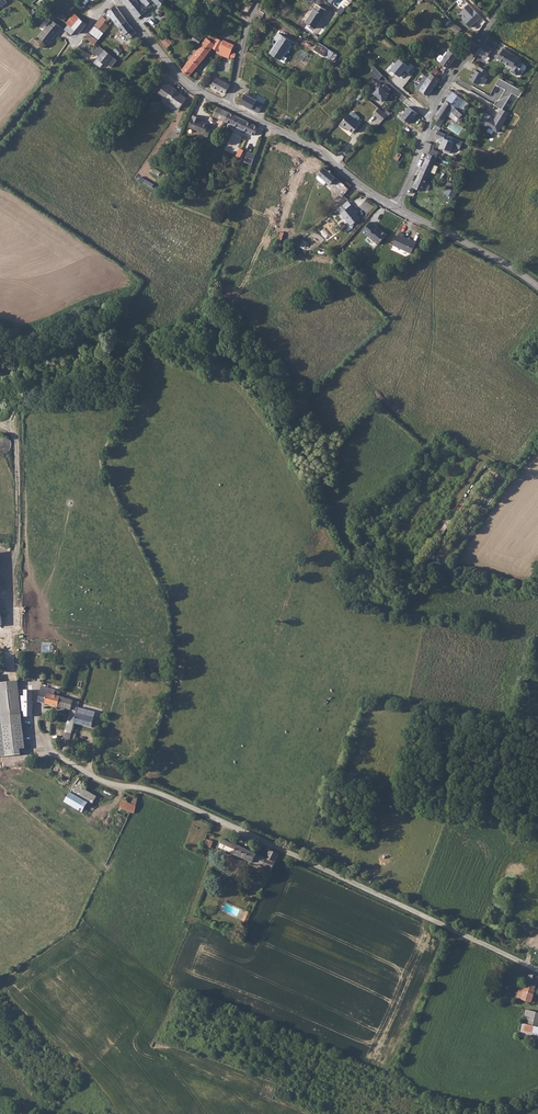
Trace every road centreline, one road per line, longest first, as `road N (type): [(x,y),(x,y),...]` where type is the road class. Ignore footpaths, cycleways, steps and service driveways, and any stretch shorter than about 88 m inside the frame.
road 1 (unclassified): [(37,732),(62,759),(107,784),(167,797),(537,970)]
road 2 (unclassified): [(396,207),(438,99),(508,0)]
road 3 (tertiary): [(229,106),(321,153),(396,207)]
road 4 (track): [(0,140),(111,0)]
road 5 (tertiary): [(396,207),(537,286)]
road 6 (track): [(271,126),(214,273)]
road 7 (tertiary): [(117,0),(185,80),(229,106)]
road 8 (track): [(0,425),(14,434),(17,450),(17,553),(6,556)]

